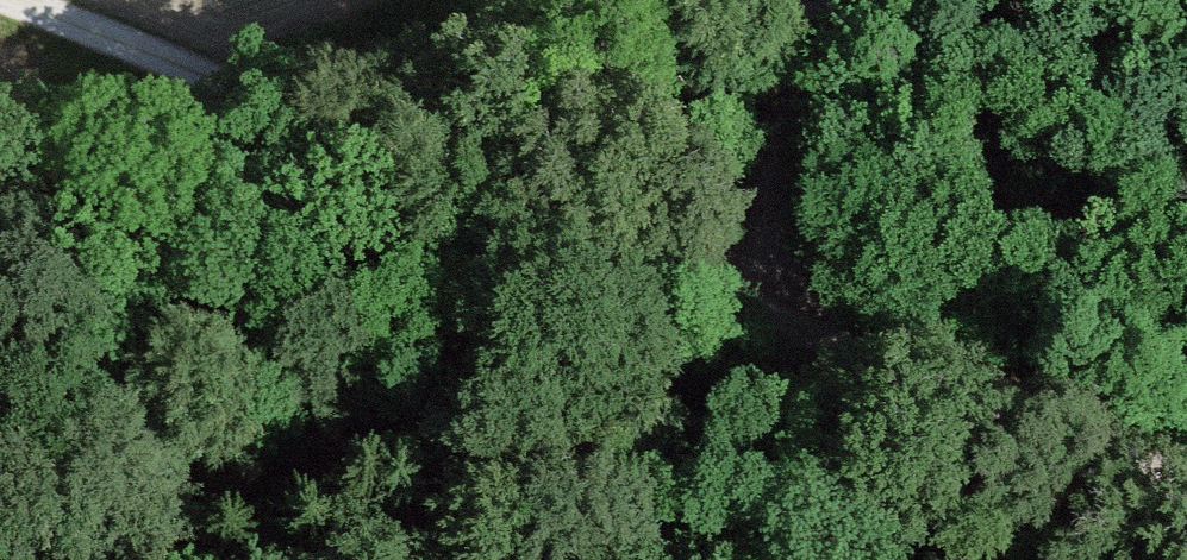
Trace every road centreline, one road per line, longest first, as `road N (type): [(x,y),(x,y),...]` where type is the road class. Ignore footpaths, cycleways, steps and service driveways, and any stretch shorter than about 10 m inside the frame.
road 1 (track): [(1186,496),(1012,428),(763,304),(24,0)]
road 2 (track): [(284,107),(807,0)]
road 3 (track): [(844,0),(784,139),(763,304)]
road 4 (track): [(998,559),(1012,428)]

